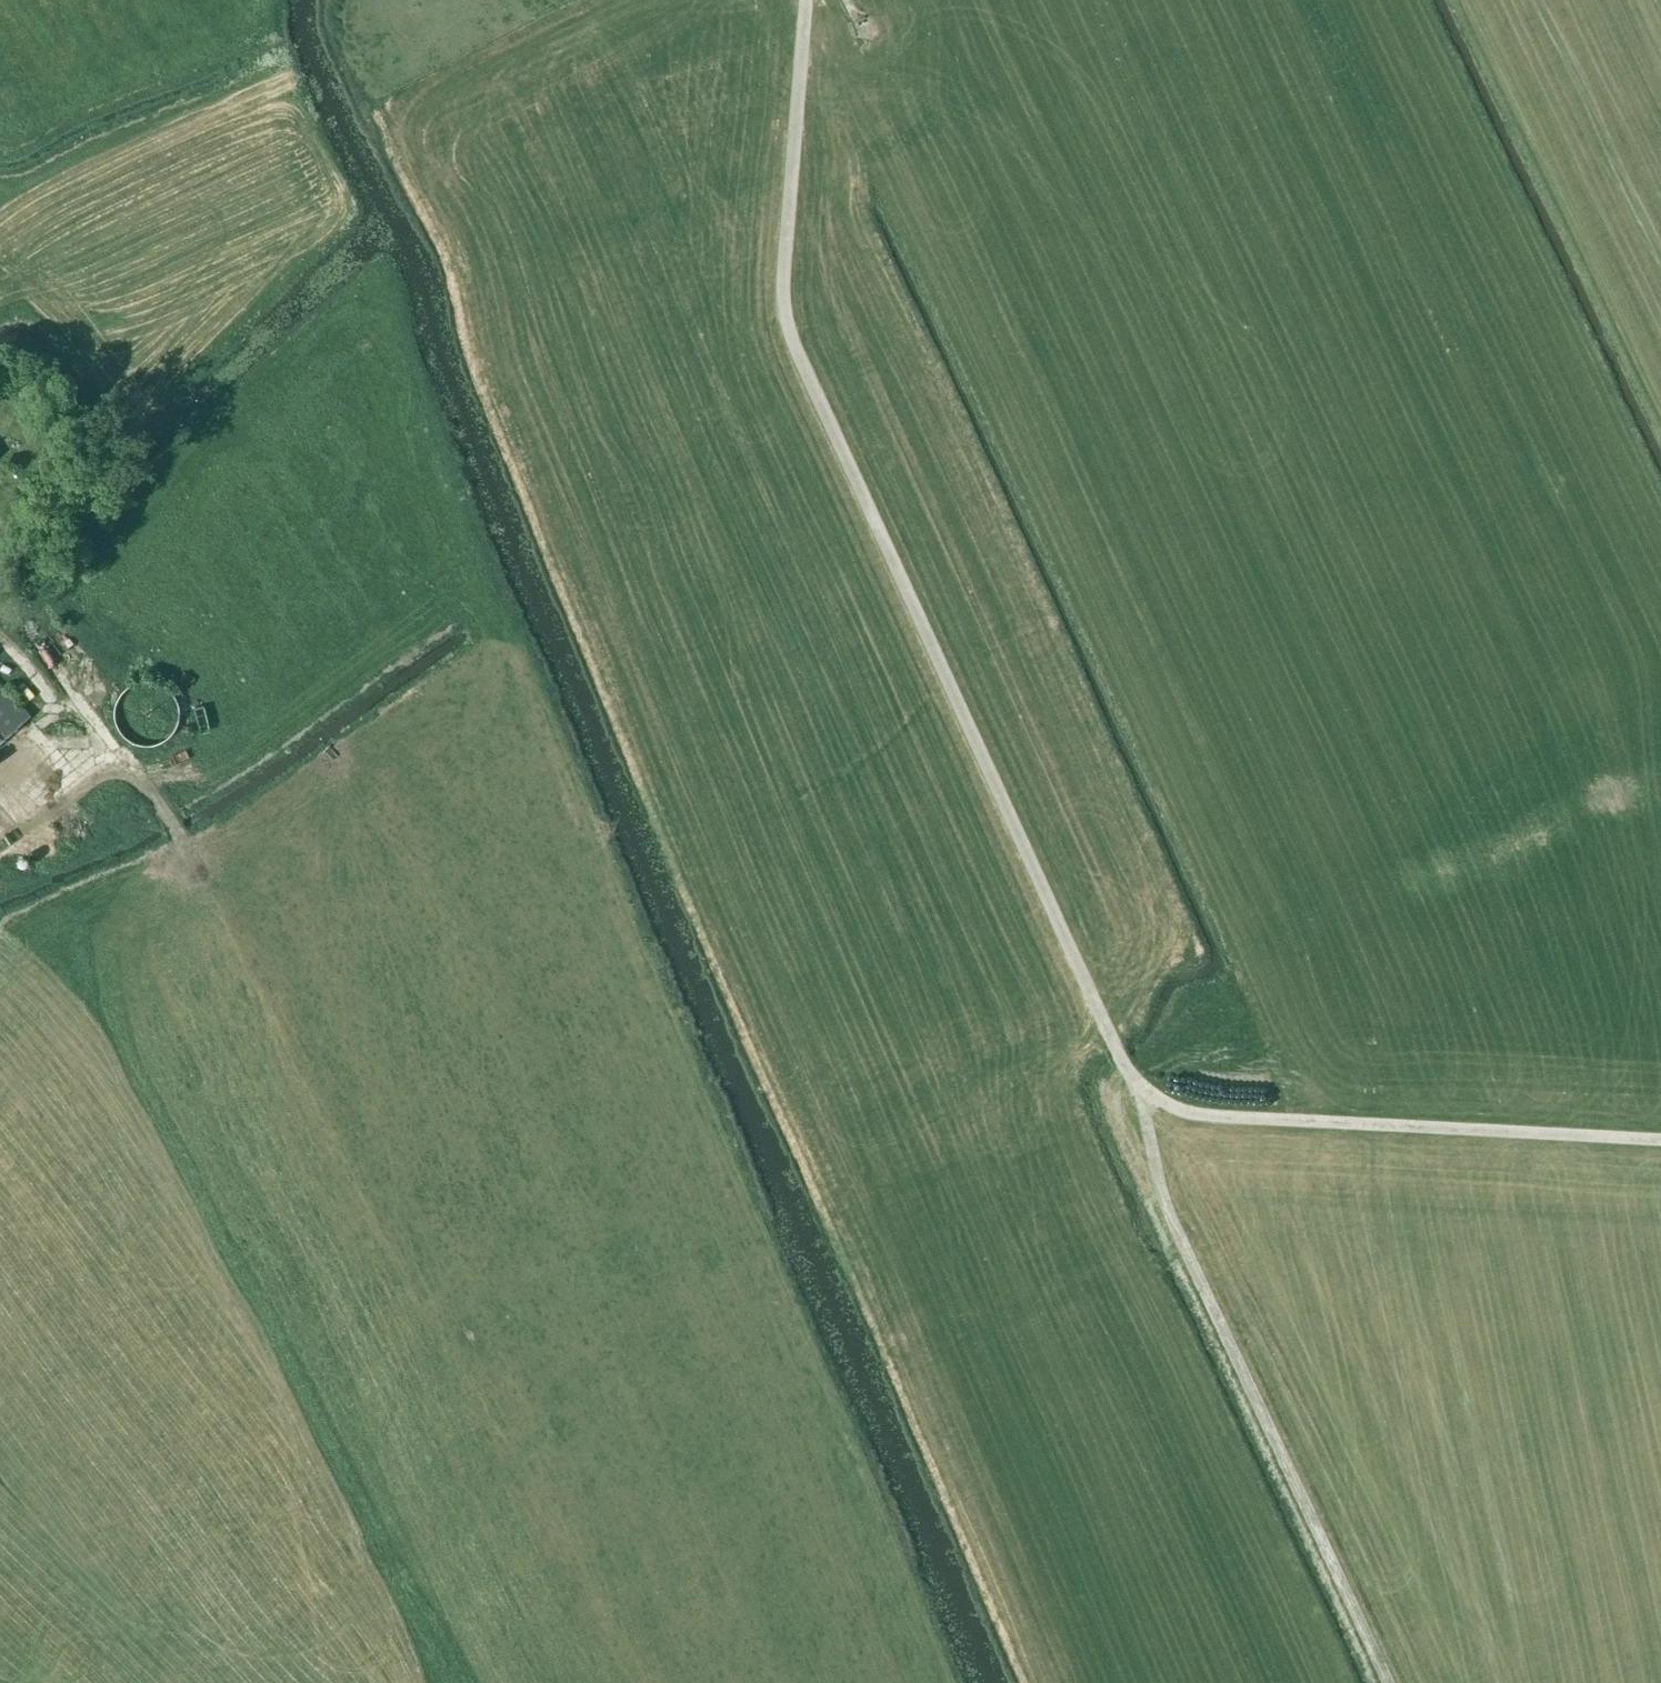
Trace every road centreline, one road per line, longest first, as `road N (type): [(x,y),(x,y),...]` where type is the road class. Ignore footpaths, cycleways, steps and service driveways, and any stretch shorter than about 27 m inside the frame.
road 1 (track): [(805,0),(786,322),(1123,1071),(1152,1101),(1234,1120),(1660,1141)]
road 2 (track): [(1152,1101),(1147,1120),(1162,1201),(1389,1682)]

